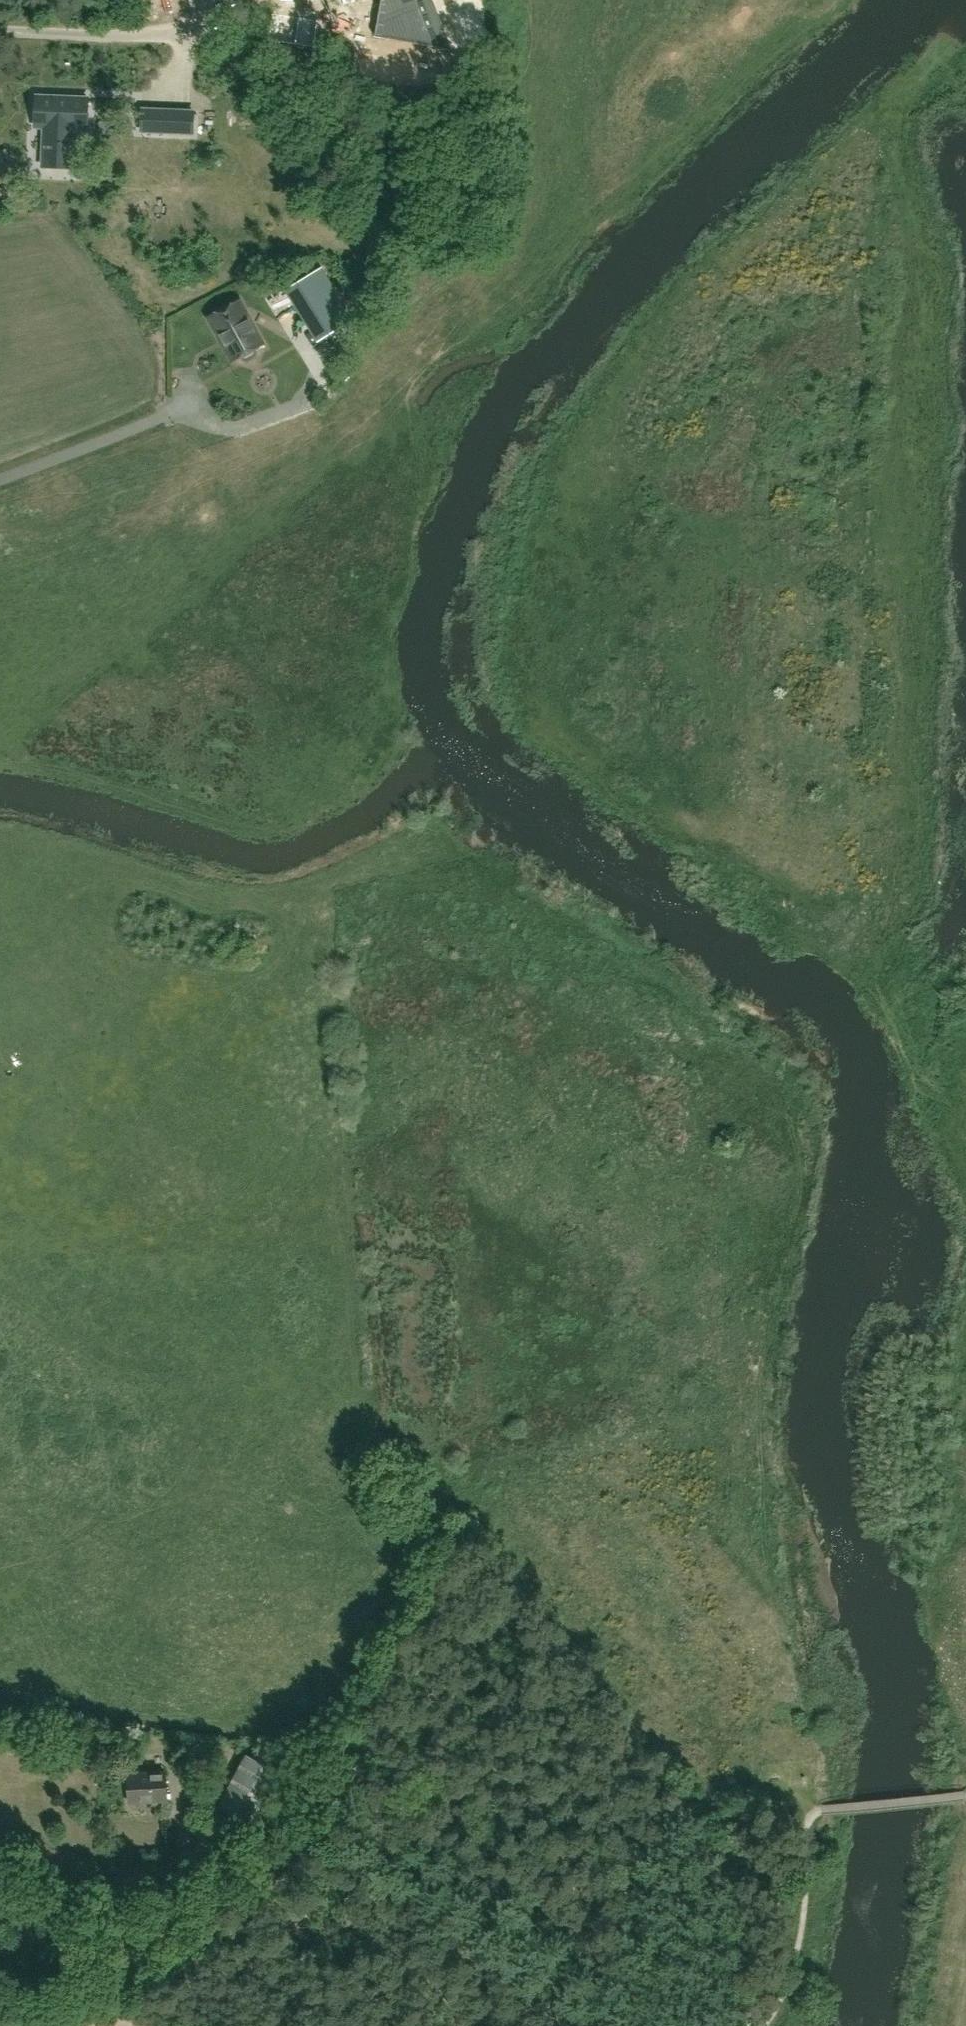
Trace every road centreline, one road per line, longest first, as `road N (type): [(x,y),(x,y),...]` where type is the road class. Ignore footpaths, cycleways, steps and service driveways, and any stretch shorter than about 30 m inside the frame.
road 1 (unclassified): [(0,480),(150,426)]
road 2 (unclassified): [(0,18),(149,25)]

